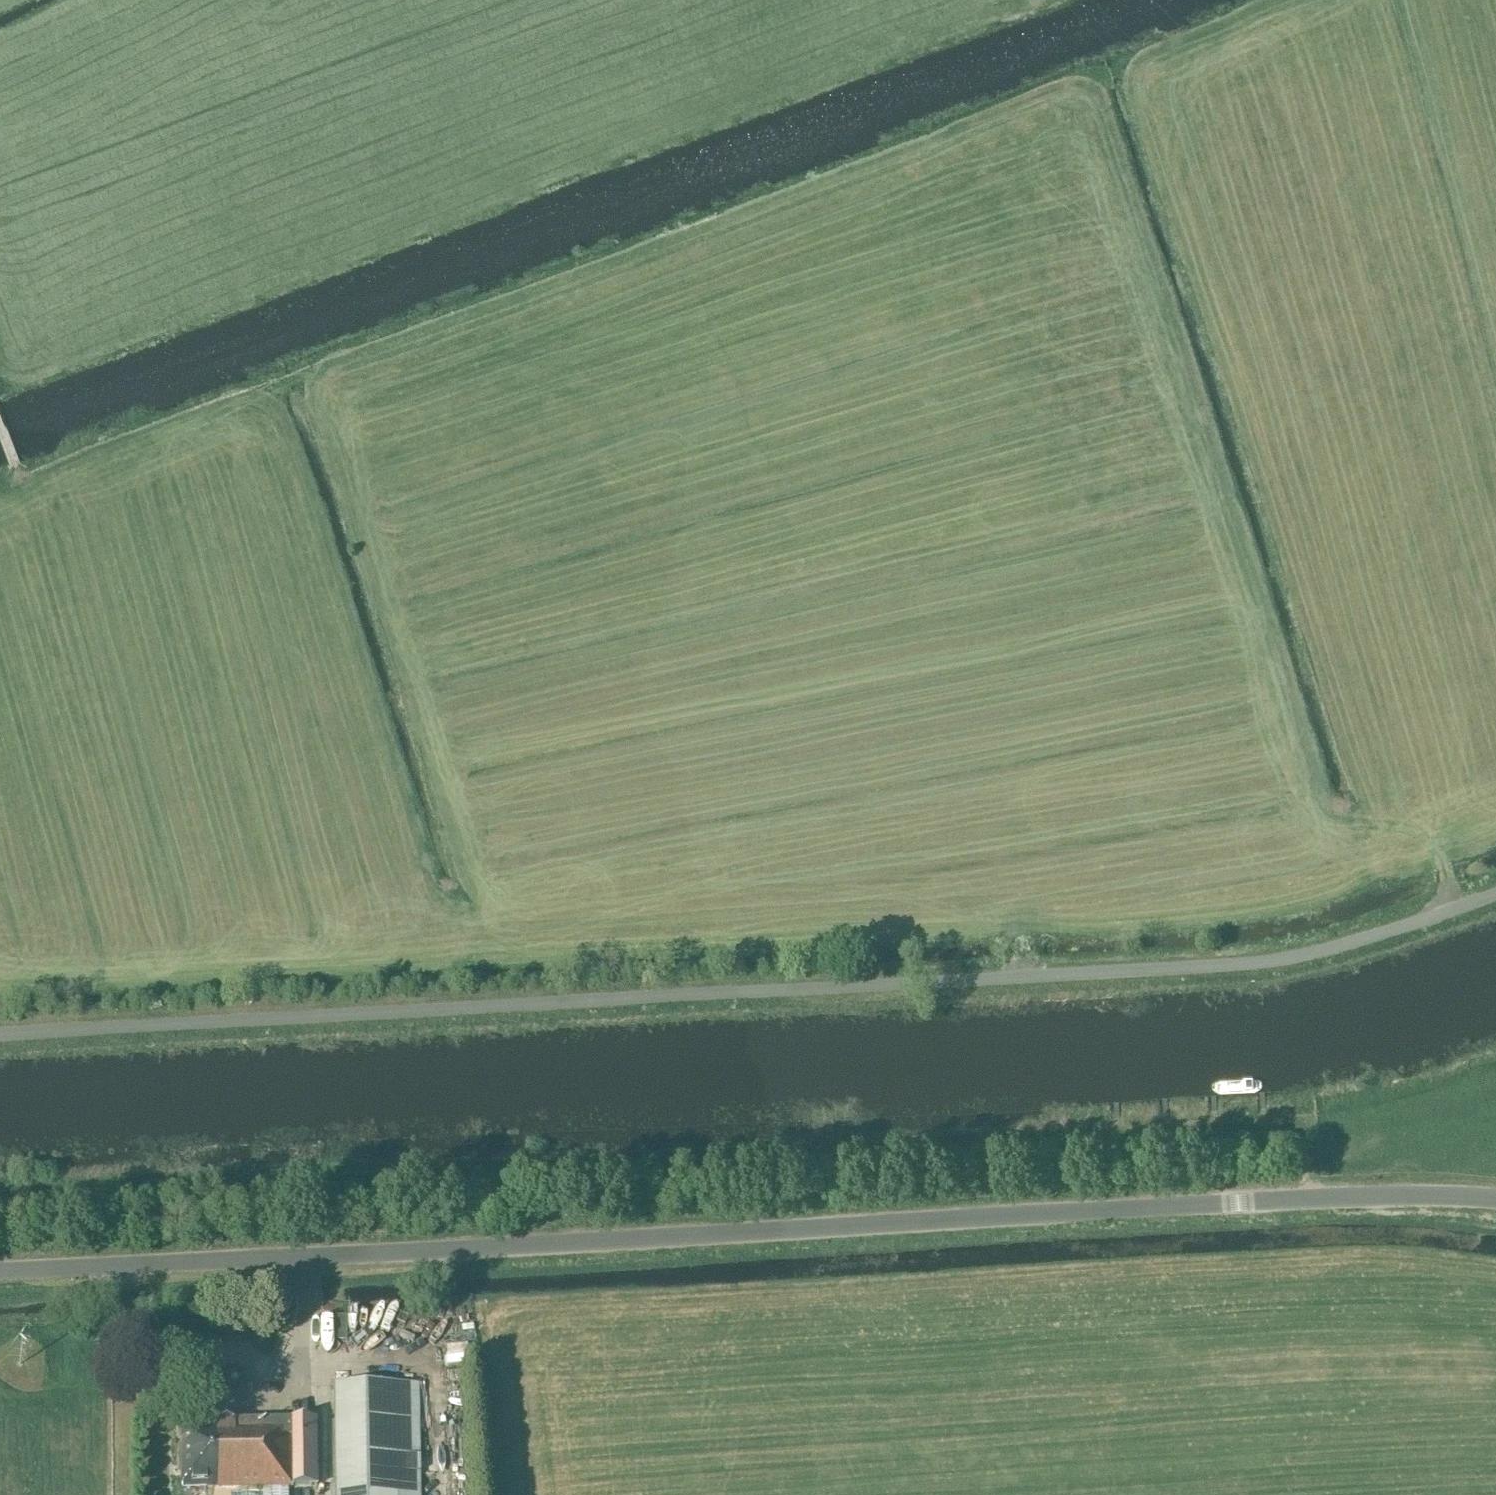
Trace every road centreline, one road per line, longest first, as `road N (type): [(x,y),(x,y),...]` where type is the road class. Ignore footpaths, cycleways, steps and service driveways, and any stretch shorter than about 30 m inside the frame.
road 1 (unclassified): [(0,1036),(1238,971),(1357,949),(1495,899)]
road 2 (unclassified): [(0,1274),(1404,1192),(1495,1197)]

